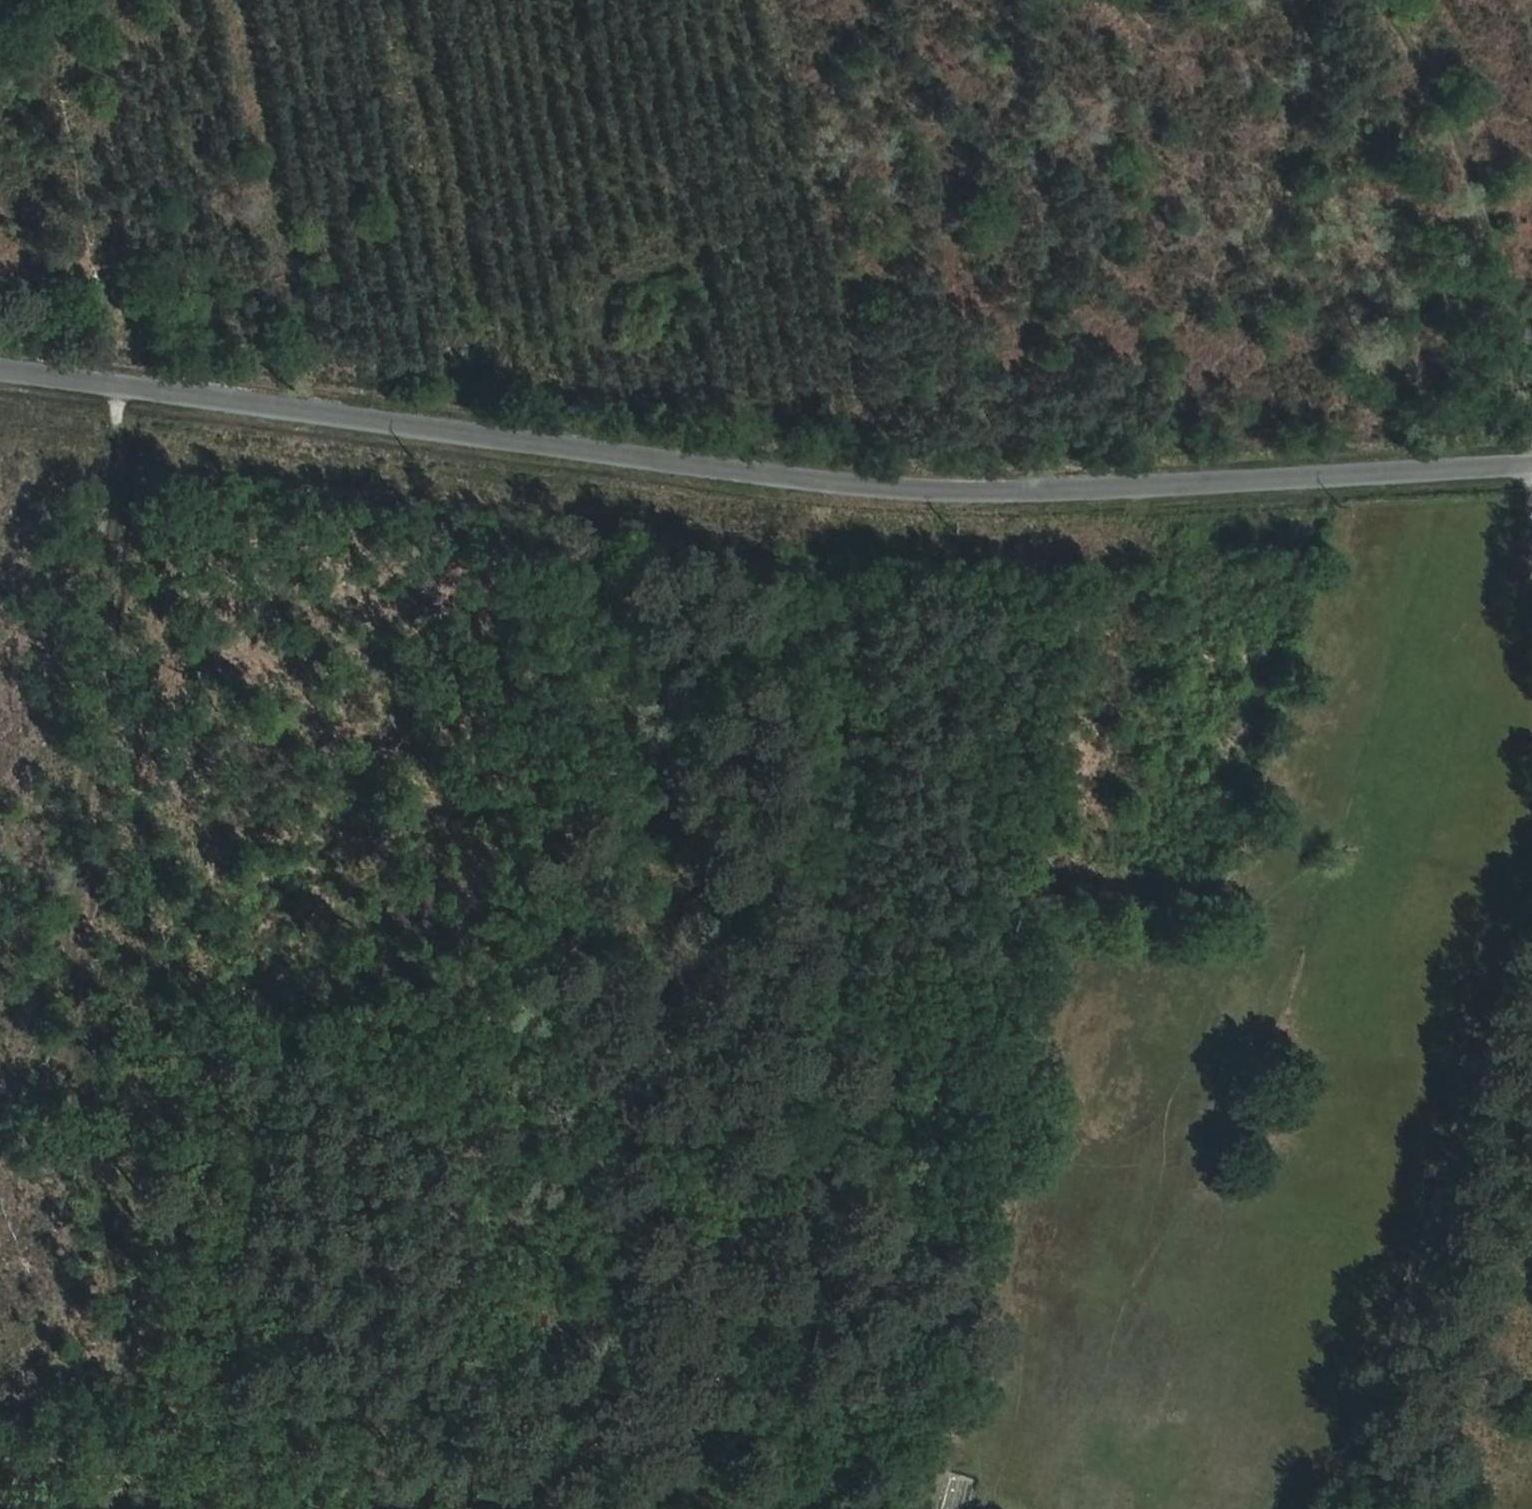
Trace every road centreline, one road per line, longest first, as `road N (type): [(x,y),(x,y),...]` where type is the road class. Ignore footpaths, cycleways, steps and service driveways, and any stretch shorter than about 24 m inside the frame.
road 1 (residential): [(1531,466),(884,489),(0,374)]
road 2 (unclassified): [(1531,923),(1331,1508)]

